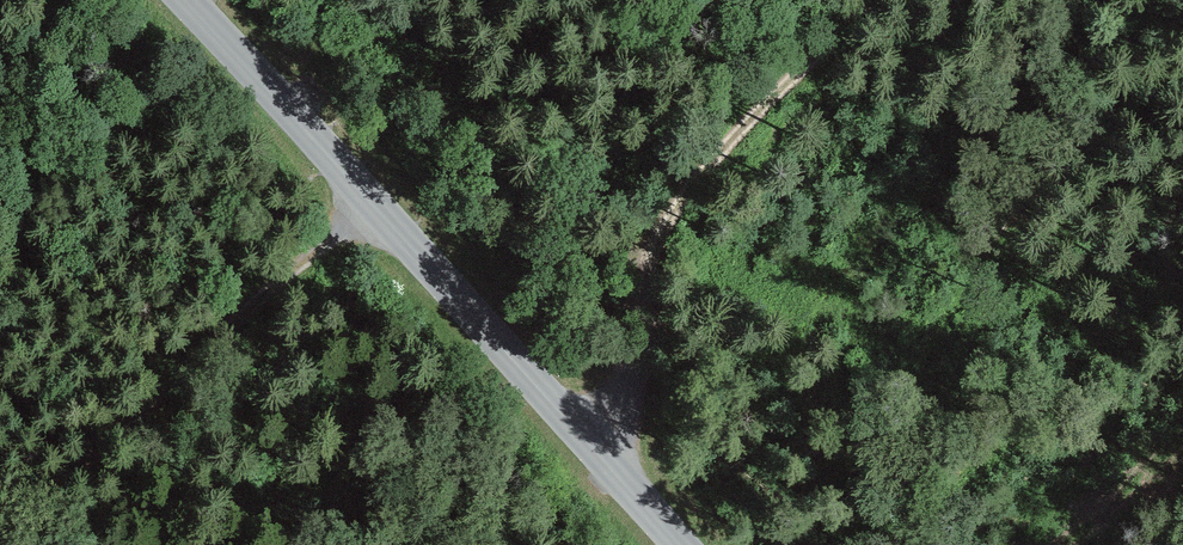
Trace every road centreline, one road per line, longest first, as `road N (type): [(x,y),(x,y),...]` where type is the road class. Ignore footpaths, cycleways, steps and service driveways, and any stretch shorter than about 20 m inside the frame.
road 1 (tertiary): [(183,0),(672,544)]
road 2 (track): [(623,494),(664,208),(869,0)]
road 3 (track): [(10,544),(364,199)]

